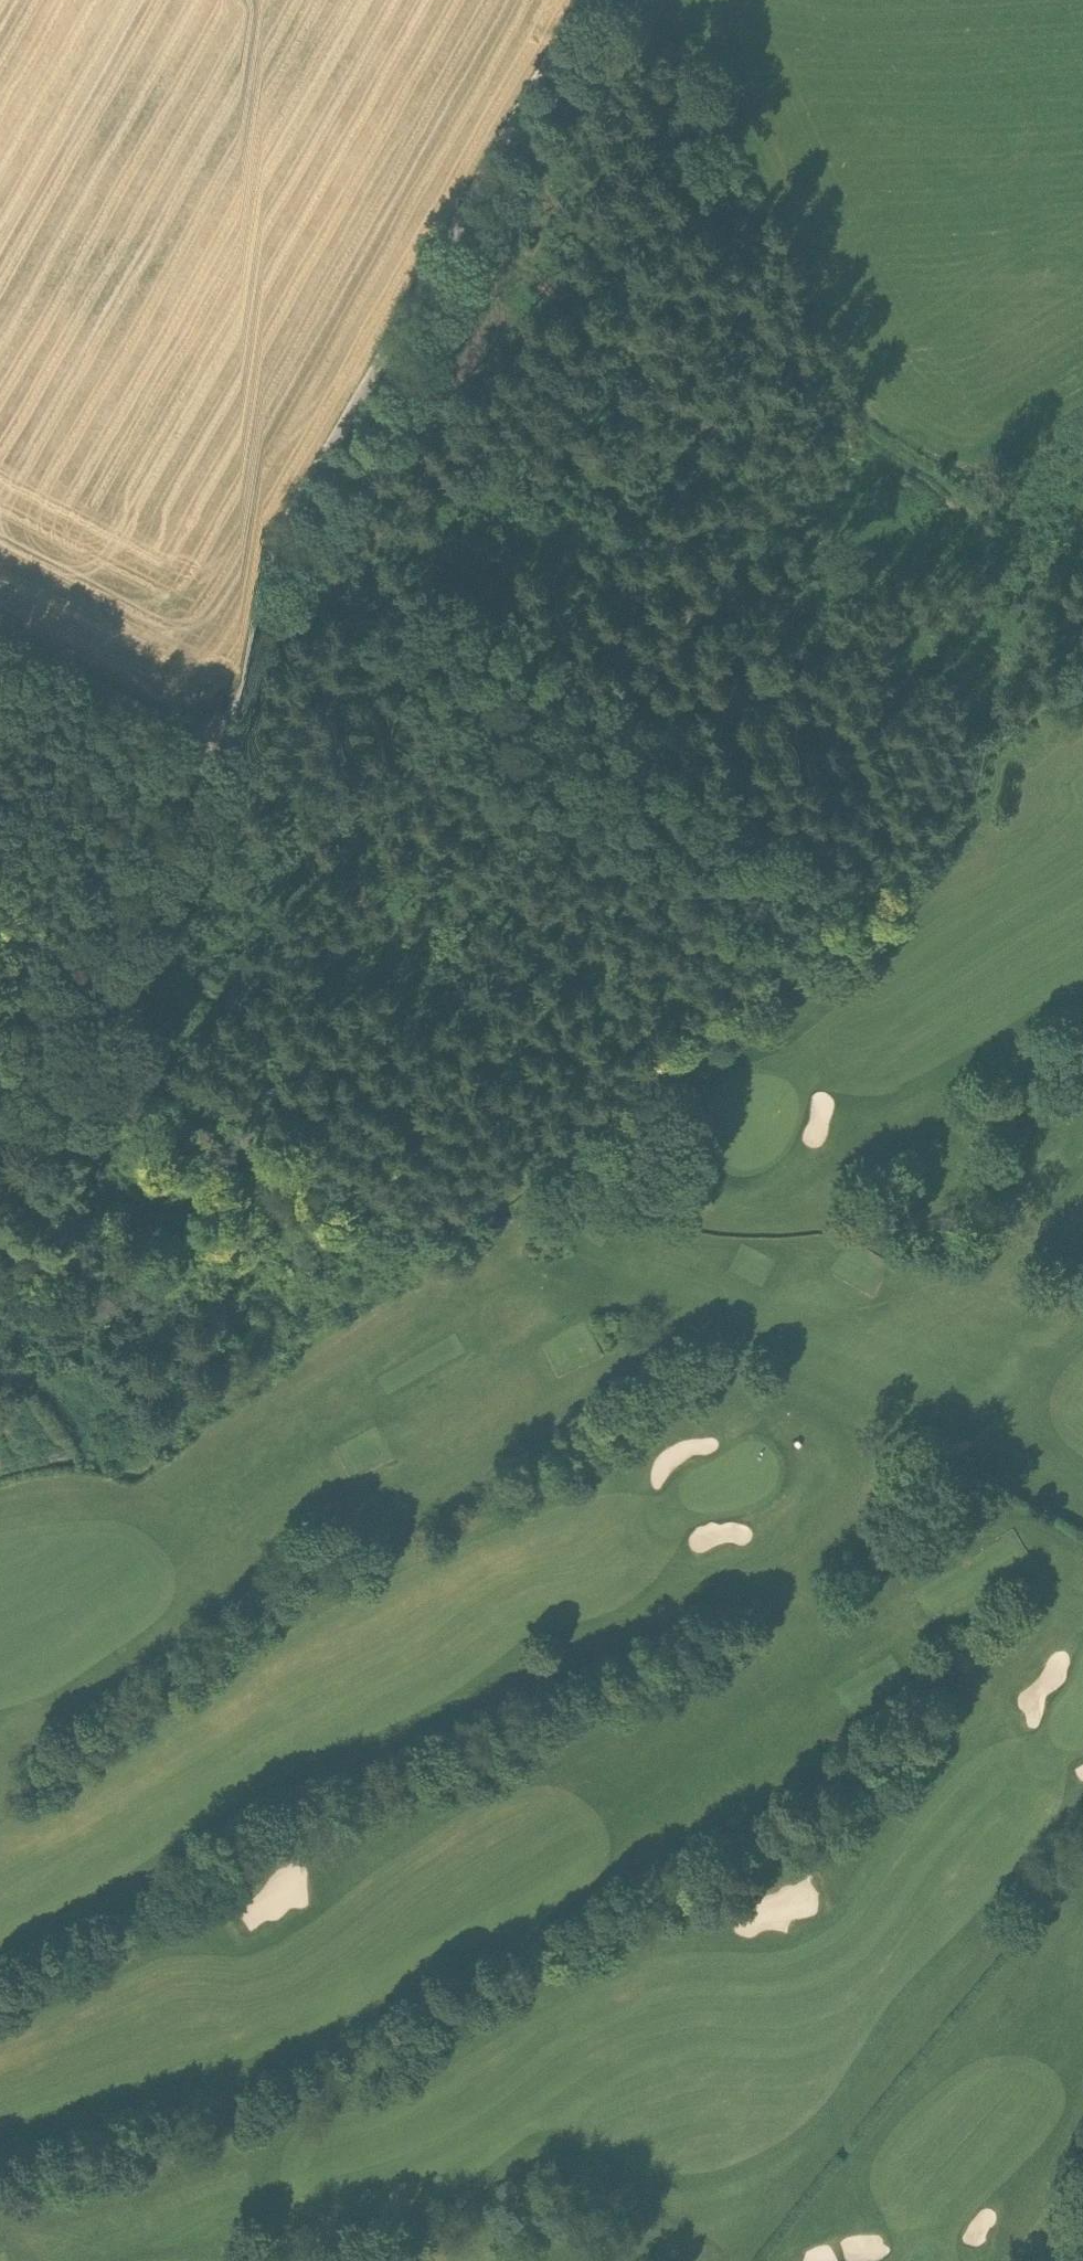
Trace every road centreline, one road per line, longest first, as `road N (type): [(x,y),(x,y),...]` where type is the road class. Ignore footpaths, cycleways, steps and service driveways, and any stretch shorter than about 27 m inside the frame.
road 1 (track): [(584,0),(188,679)]
road 2 (track): [(188,679),(87,865),(0,995)]
road 3 (track): [(188,679),(0,574)]

